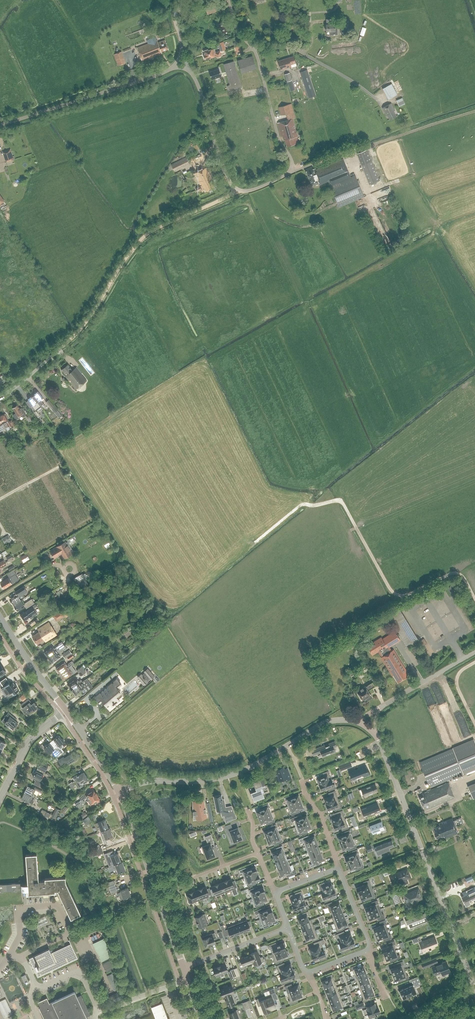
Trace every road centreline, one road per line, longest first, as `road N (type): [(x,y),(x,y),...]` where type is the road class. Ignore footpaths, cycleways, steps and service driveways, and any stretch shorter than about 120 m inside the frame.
road 1 (unclassified): [(190,72),(228,182),(239,191),(256,189),(292,165),(254,48)]
road 2 (unclassified): [(118,792),(227,775),(325,723),(357,722)]
road 3 (track): [(59,349),(141,239),(239,191)]
road 4 (unclassified): [(184,968),(118,792)]
road 5 (unclassified): [(0,126),(174,68)]
road 6 (unclassified): [(376,735),(439,893)]
road 7 (unclassified): [(372,95),(297,51),(254,48)]
road 8 (track): [(474,112),(356,151)]

